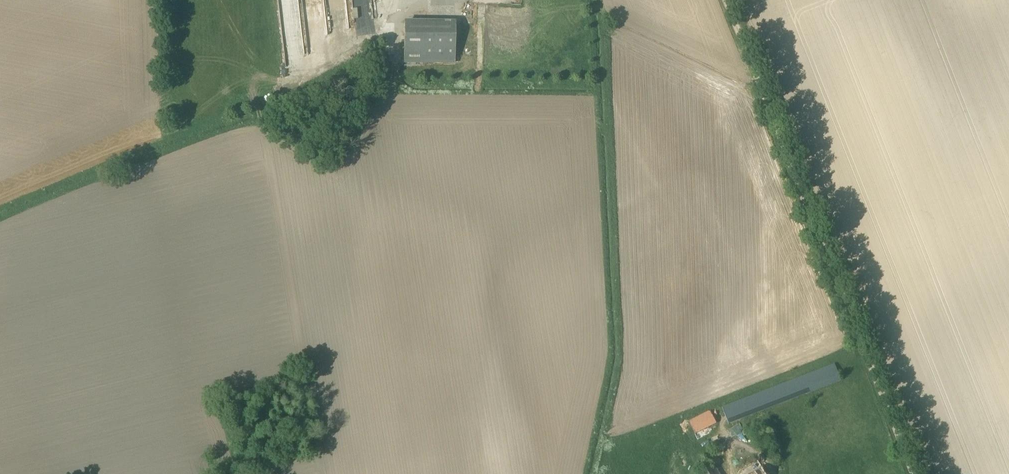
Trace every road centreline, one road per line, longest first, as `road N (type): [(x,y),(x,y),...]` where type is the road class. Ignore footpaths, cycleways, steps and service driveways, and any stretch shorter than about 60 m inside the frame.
road 1 (track): [(911,473),(727,0)]

